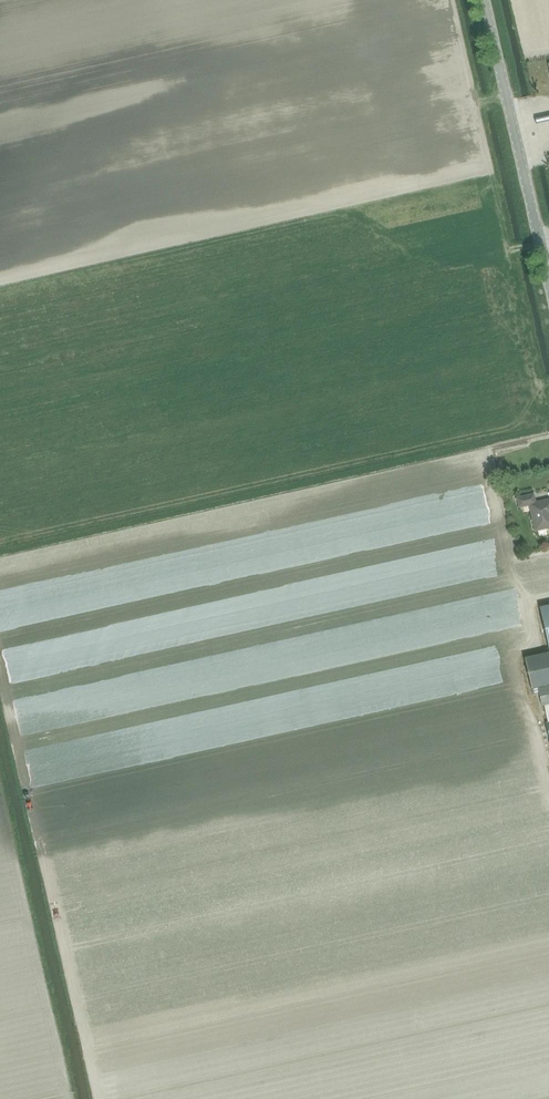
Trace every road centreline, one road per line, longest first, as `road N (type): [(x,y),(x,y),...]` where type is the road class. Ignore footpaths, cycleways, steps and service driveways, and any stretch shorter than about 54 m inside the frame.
road 1 (unclassified): [(548,280),(485,0)]

